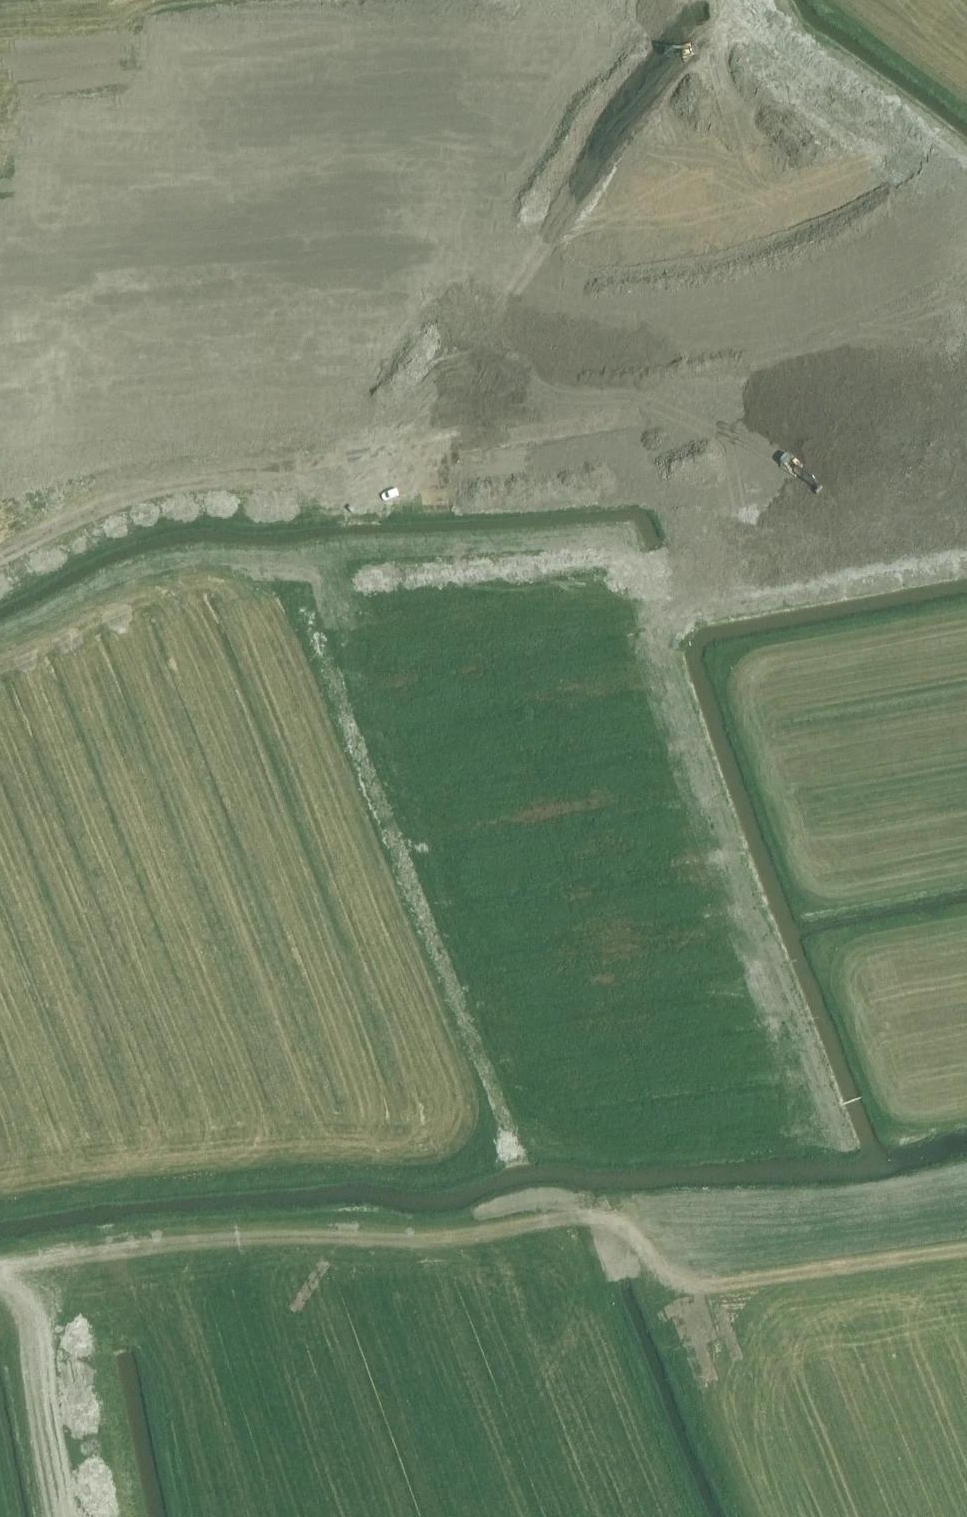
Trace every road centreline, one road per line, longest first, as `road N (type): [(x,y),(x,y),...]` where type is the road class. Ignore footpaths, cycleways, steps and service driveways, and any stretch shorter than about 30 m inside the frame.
road 1 (track): [(160,1238),(0,1265)]

